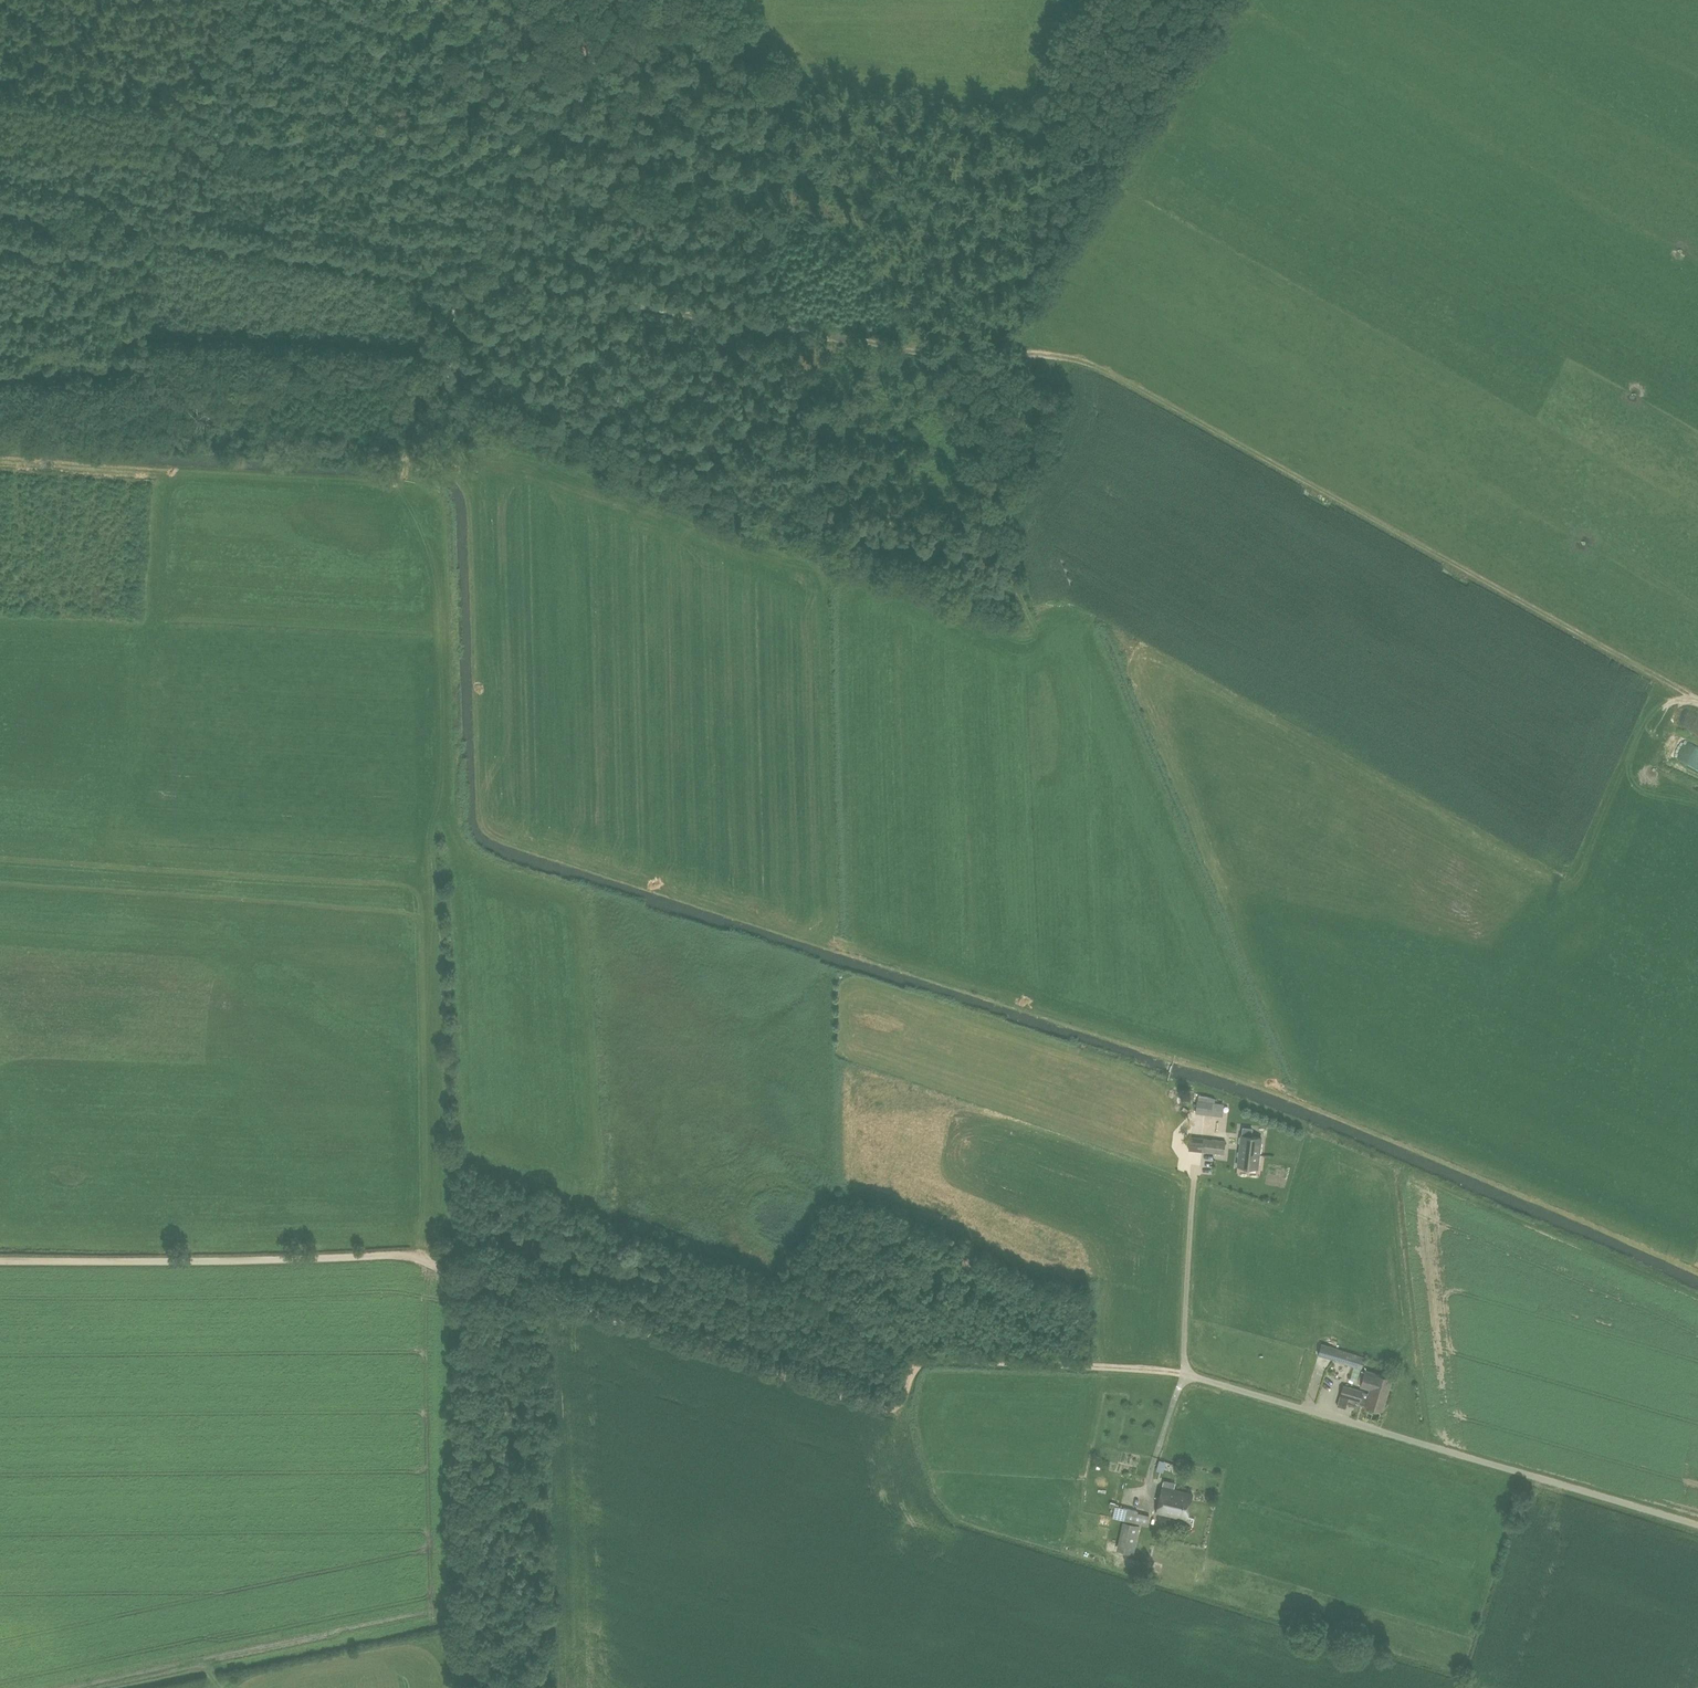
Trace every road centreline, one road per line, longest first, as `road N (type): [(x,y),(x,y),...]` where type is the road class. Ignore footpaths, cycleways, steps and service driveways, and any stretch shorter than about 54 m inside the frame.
road 1 (track): [(924,346),(1095,358),(1697,694)]
road 2 (track): [(1183,1373),(930,1359),(908,1378),(897,1404),(880,1407),(514,1282),(467,1287)]
road 3 (unclassified): [(1697,1526),(1183,1373)]
road 4 (track): [(486,287),(0,202)]
road 5 (track): [(924,346),(486,287)]
road 6 (track): [(924,346),(793,75),(730,0)]
road 7 (track): [(1024,610),(924,346)]

